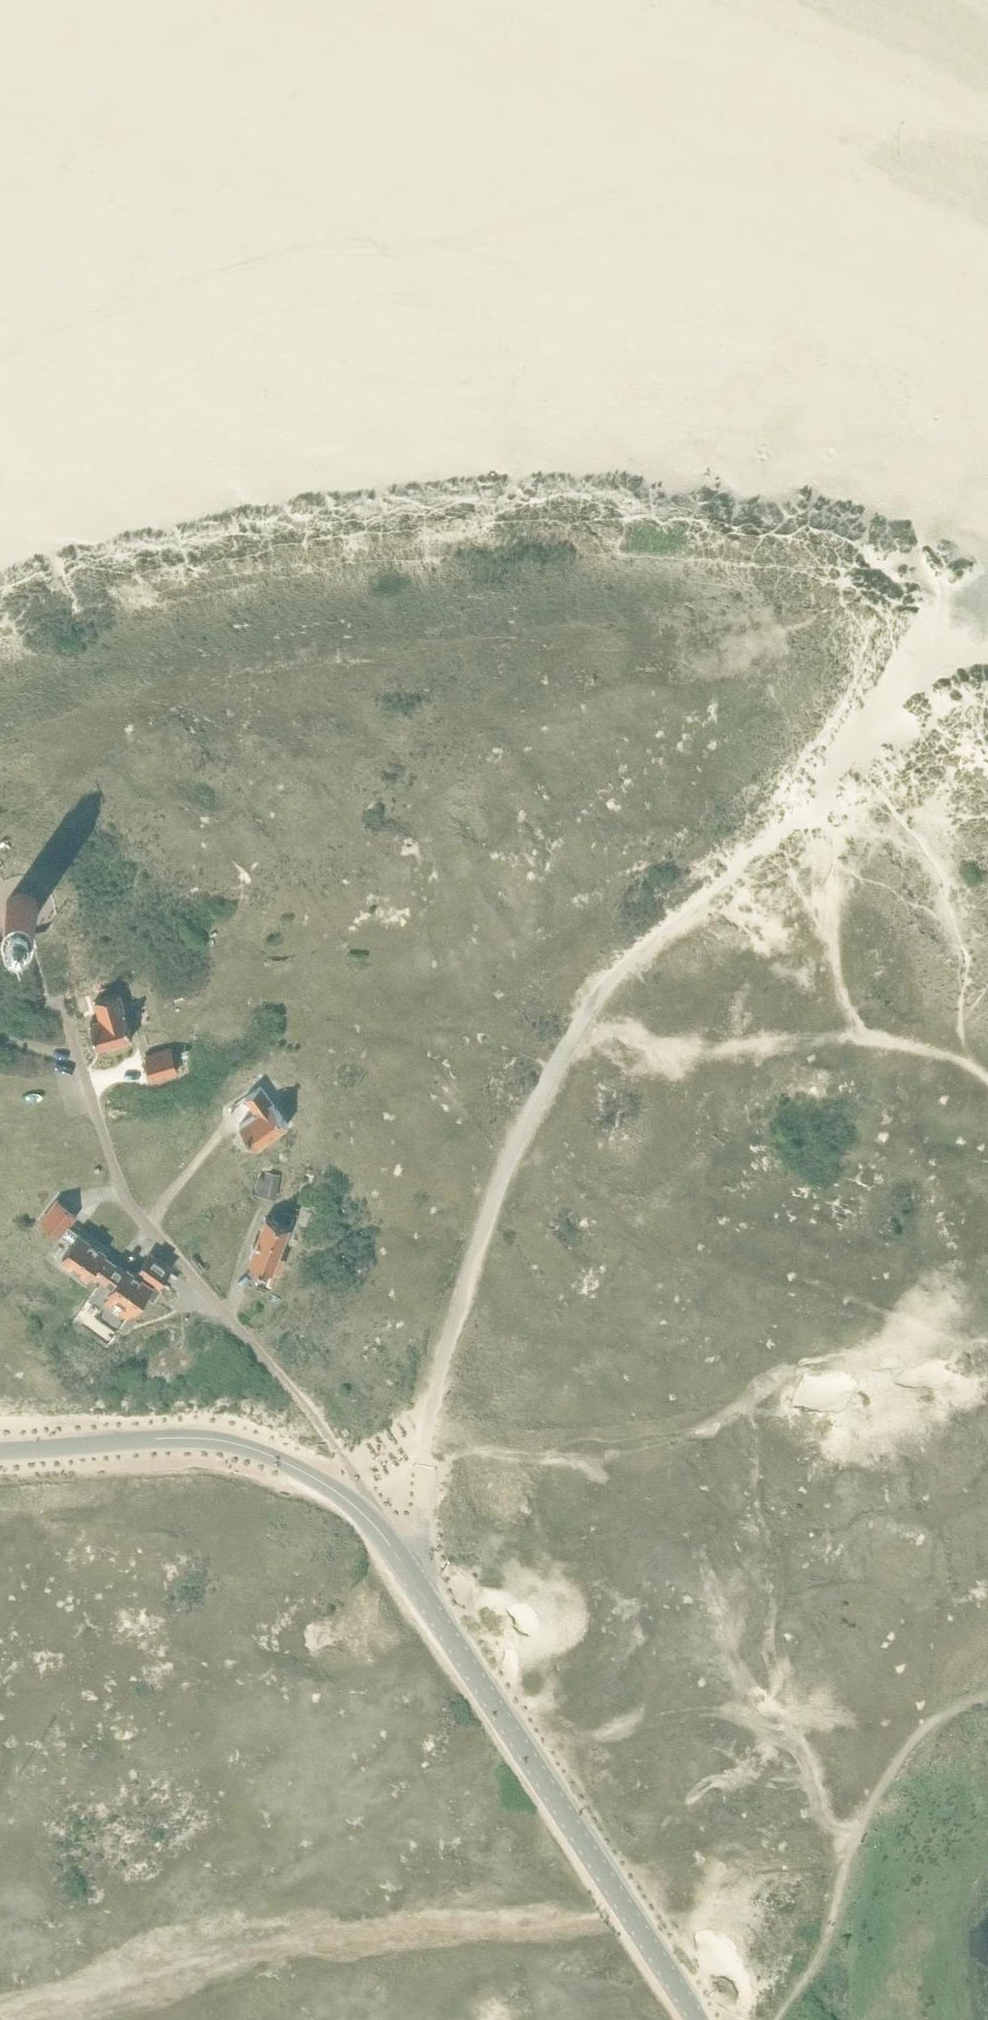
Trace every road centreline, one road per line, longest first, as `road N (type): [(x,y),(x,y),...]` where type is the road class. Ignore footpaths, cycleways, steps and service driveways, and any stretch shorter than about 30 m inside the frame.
road 1 (track): [(421,1591),(424,1468),(448,1351),(483,1230),(547,1082),(636,953),(833,782),(987,577)]
road 2 (unclassified): [(60,1000),(138,1217),(338,1451),(378,1529)]
road 3 (unclassified): [(698,2019),(378,1529)]
road 4 (unclassified): [(378,1529),(307,1474),(227,1442),(157,1439),(0,1452)]

